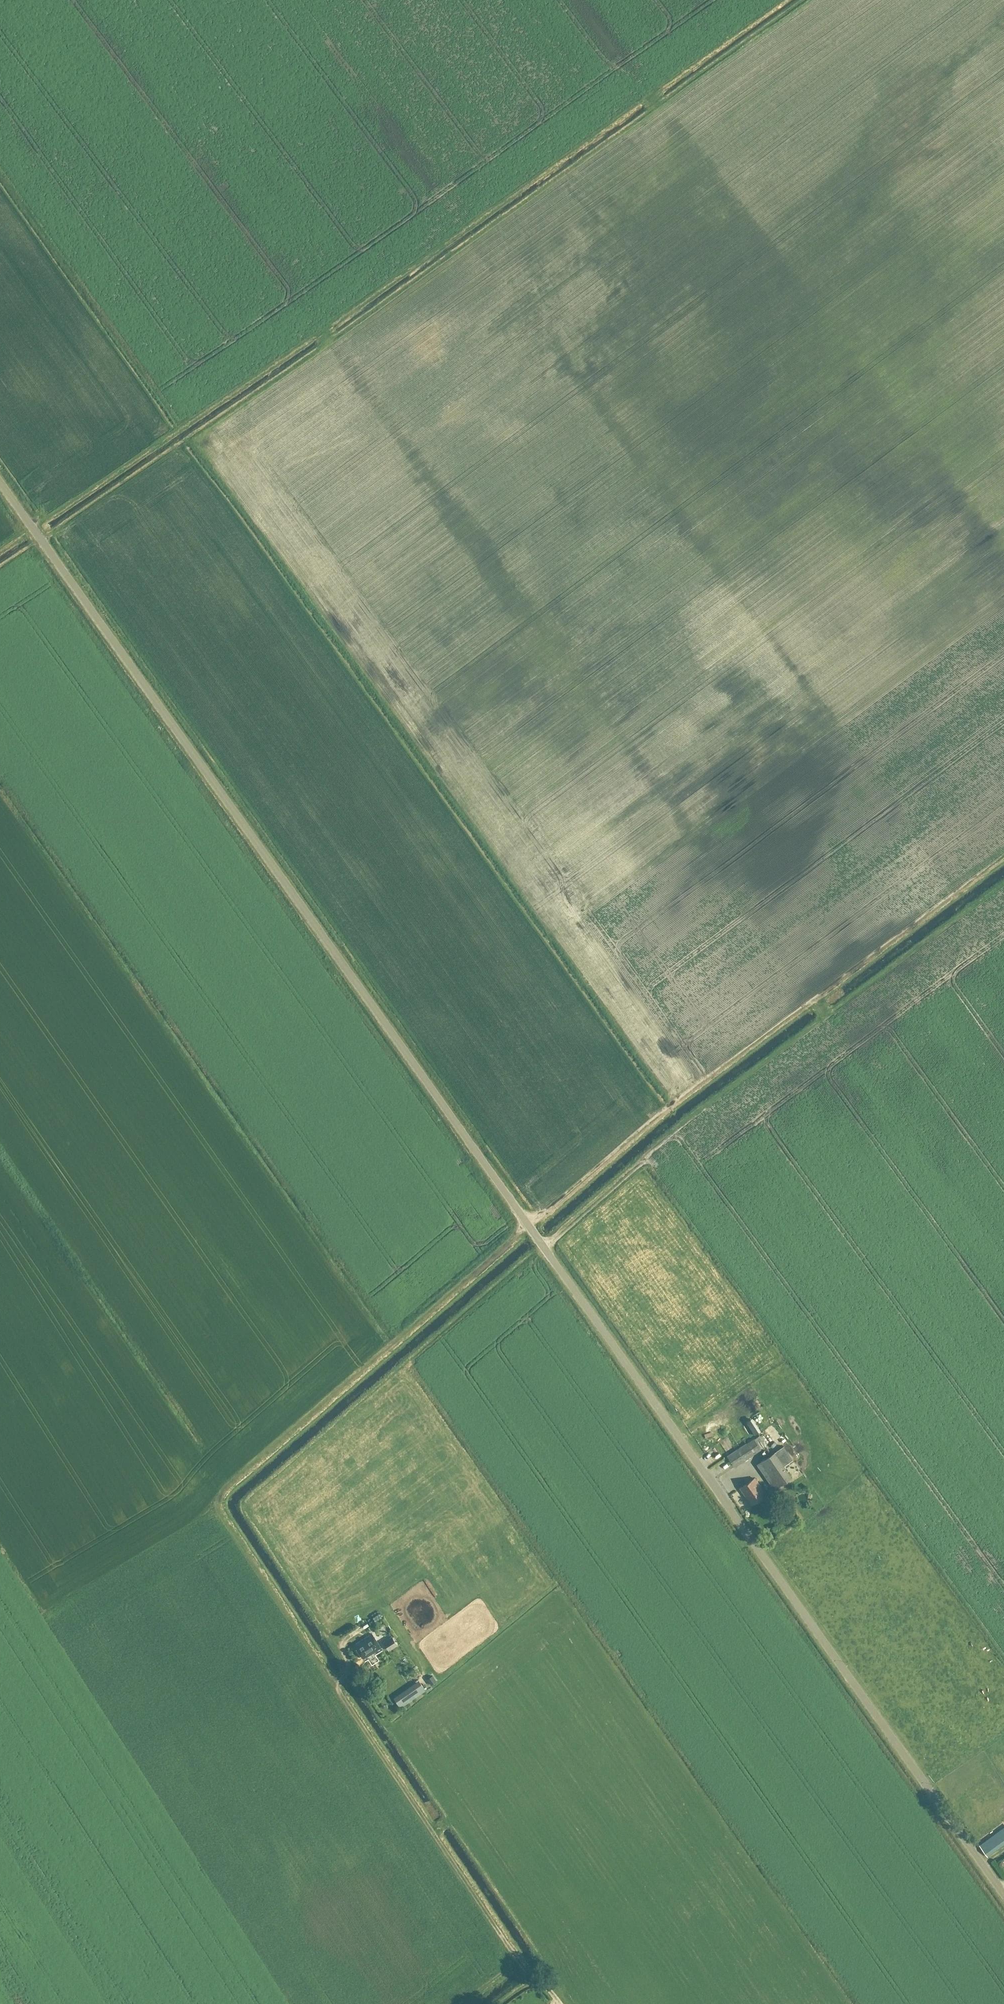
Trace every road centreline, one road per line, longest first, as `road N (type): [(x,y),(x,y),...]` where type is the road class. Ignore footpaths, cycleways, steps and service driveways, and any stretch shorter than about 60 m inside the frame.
road 1 (unclassified): [(1003,1910),(0,486)]
road 2 (track): [(529,1227),(236,1478),(220,1510),(532,1979),(558,2003)]

